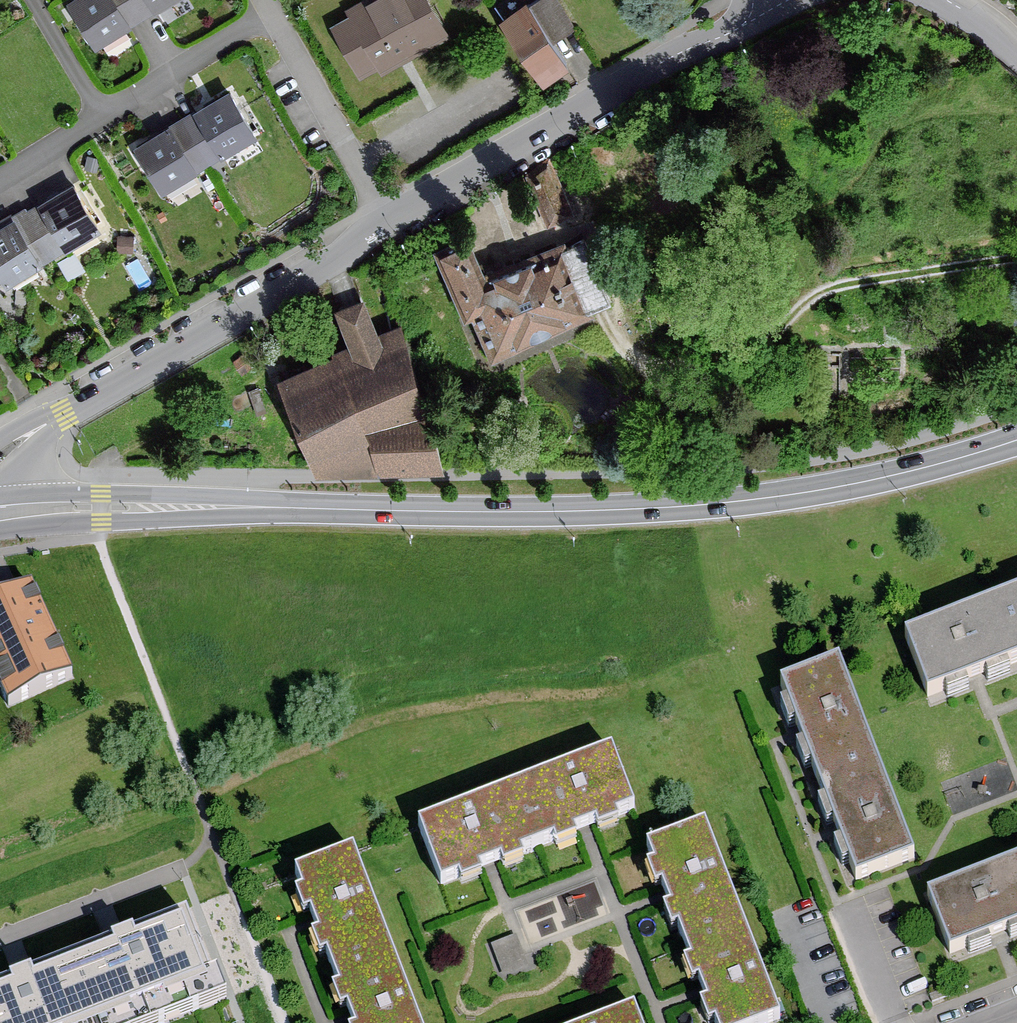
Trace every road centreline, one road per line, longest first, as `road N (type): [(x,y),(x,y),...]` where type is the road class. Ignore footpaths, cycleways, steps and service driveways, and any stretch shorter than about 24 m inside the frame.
road 1 (primary): [(0,510),(596,506),(764,495),(910,469),(1016,434)]
road 2 (track): [(1016,260),(828,293),(805,306),(782,336),(734,363),(682,372),(643,373),(605,329)]
road 3 (residential): [(0,456),(387,224)]
road 4 (residential): [(387,224),(762,7)]
road 5 (residential): [(387,224),(270,11)]
road 6 (residential): [(270,11),(99,118)]
road 7 (residential): [(99,118),(28,0)]

